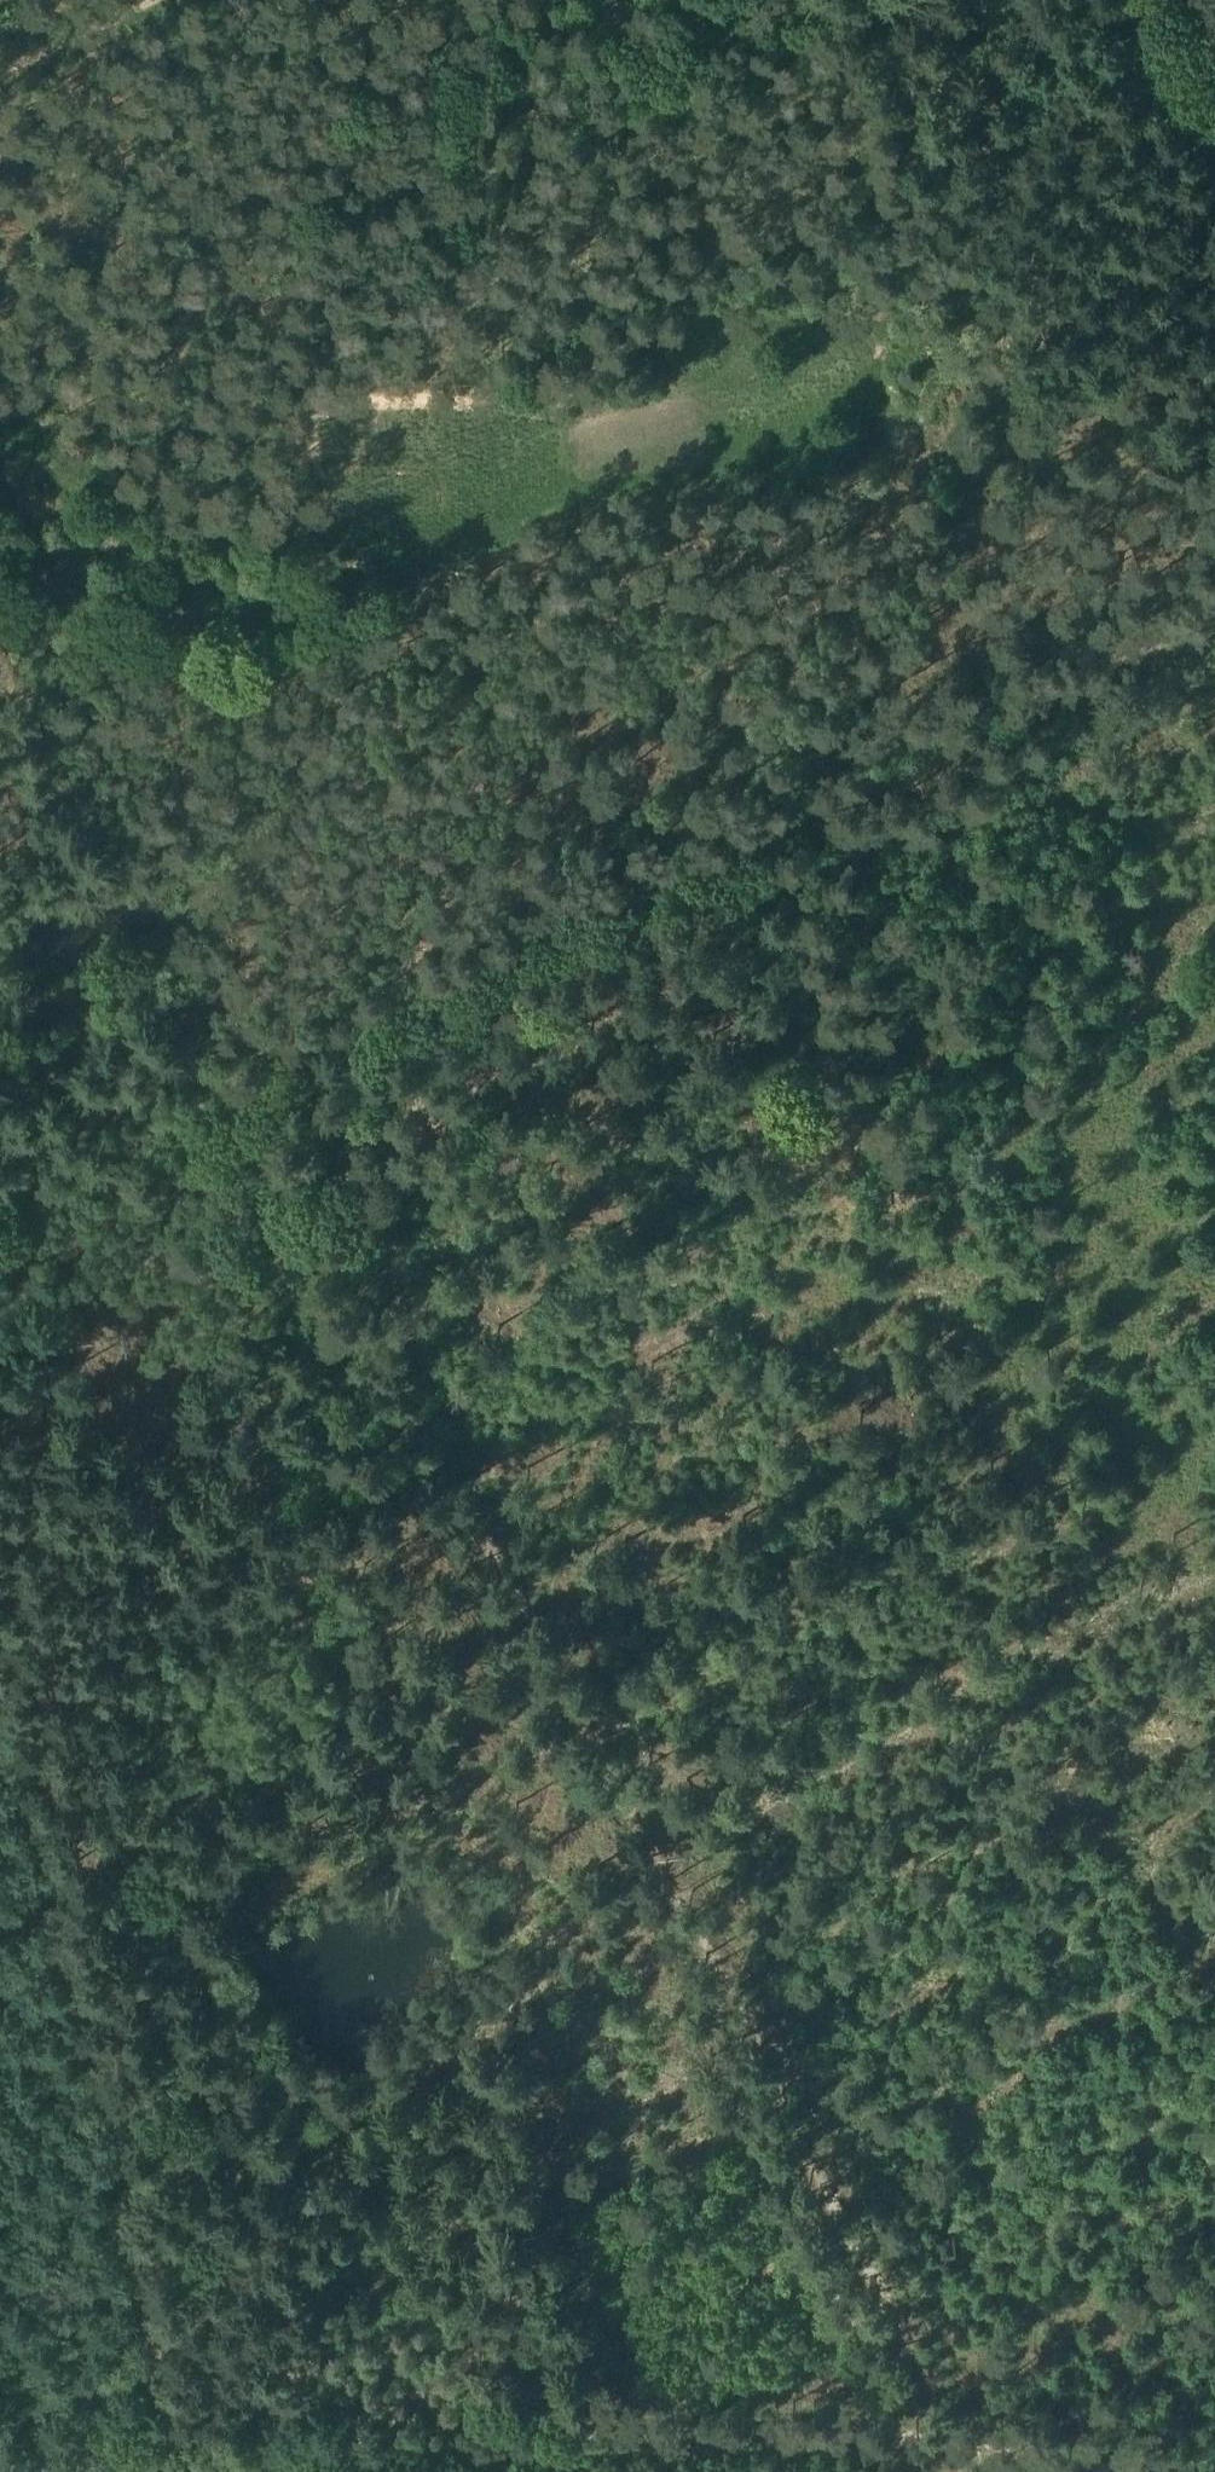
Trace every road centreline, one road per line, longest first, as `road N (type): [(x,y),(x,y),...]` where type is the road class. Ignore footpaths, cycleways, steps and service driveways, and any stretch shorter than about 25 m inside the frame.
road 1 (track): [(0,2462),(830,2407),(974,2423)]
road 2 (track): [(0,398),(172,497),(314,532)]
road 3 (track): [(974,2423),(1214,2458)]

